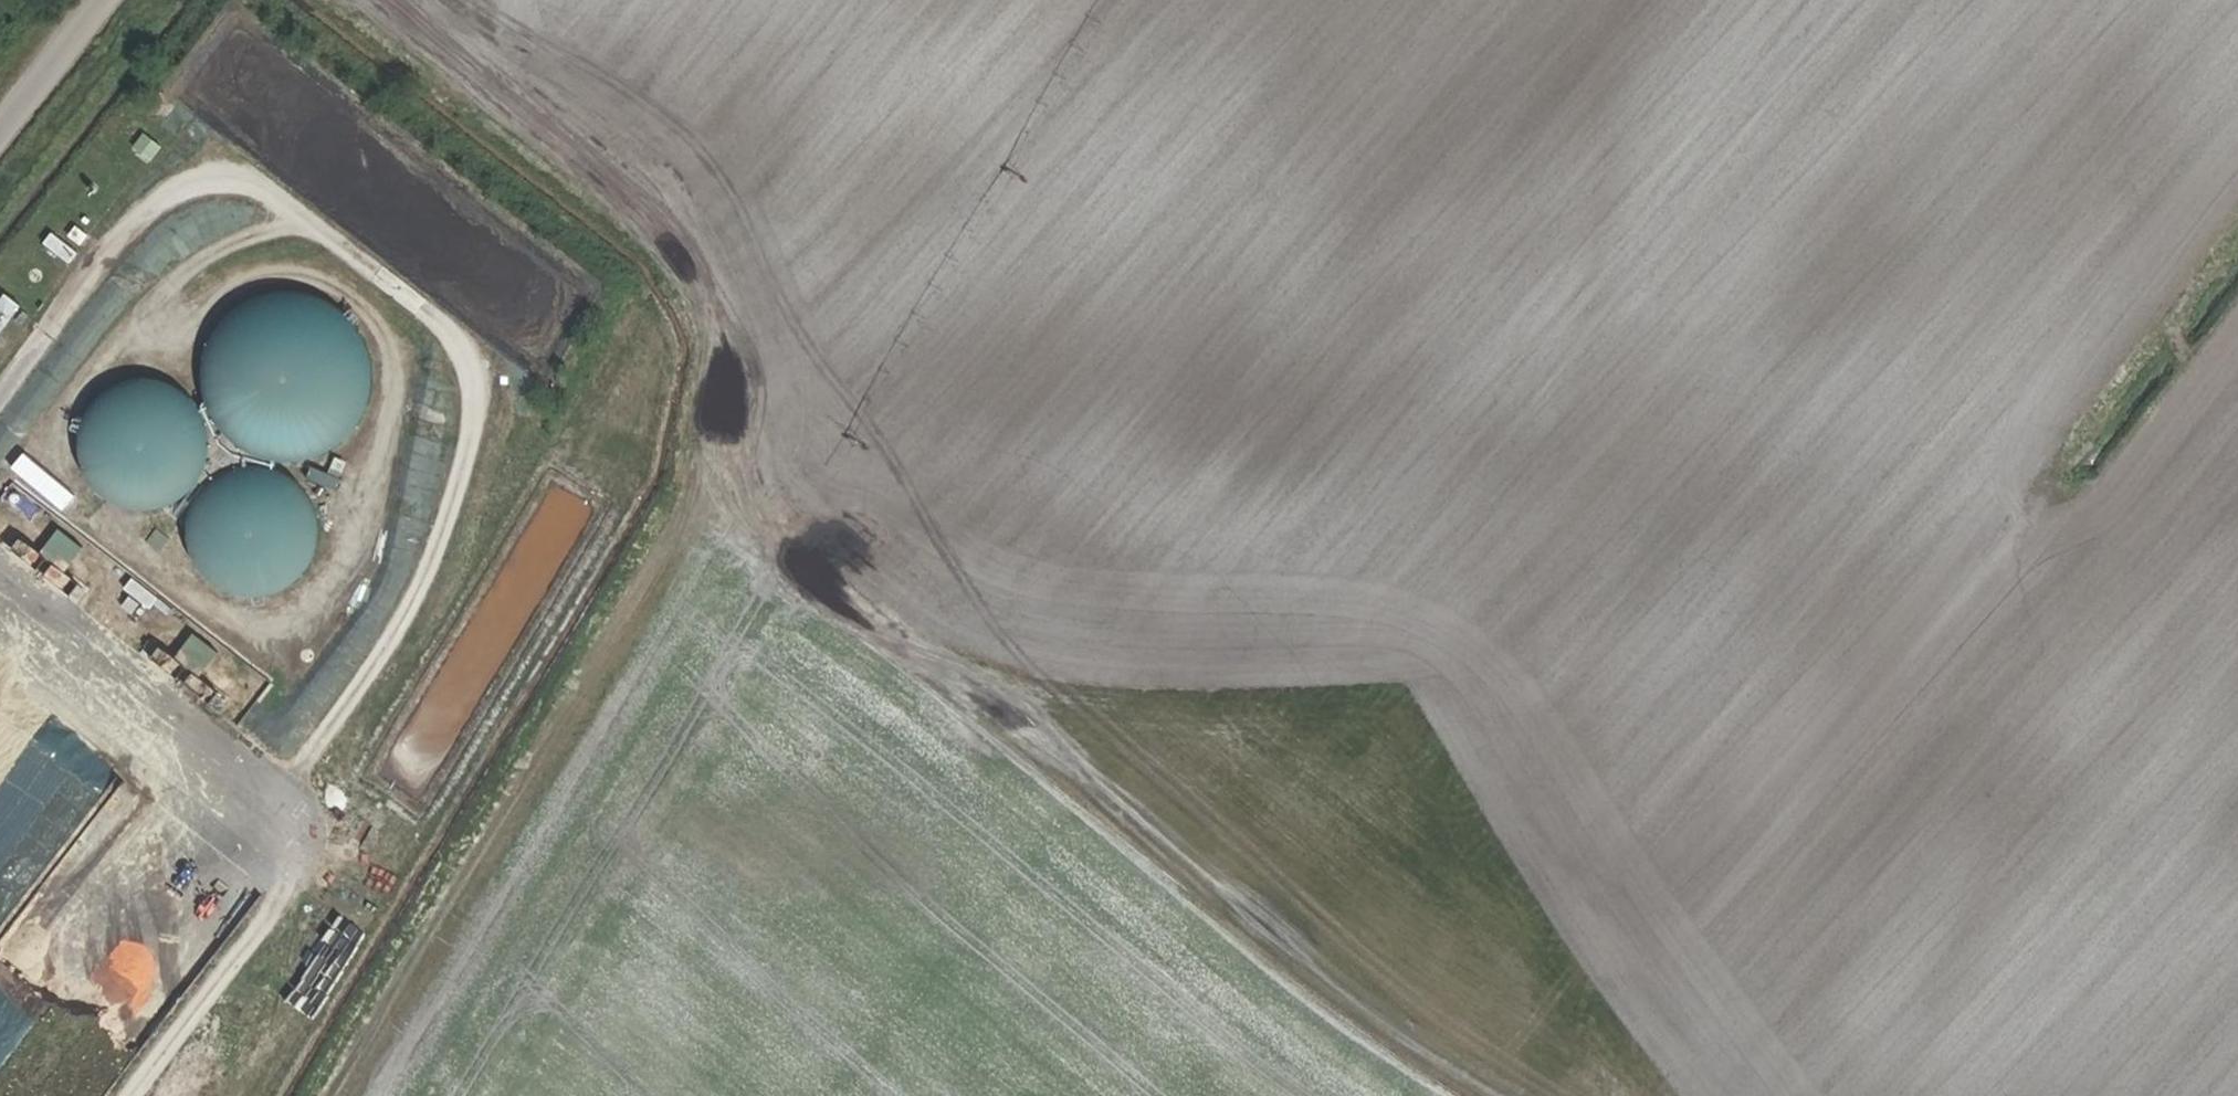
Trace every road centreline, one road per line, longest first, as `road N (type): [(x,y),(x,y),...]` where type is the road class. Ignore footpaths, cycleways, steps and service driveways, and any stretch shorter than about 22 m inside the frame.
road 1 (track): [(121,0),(0,156)]

